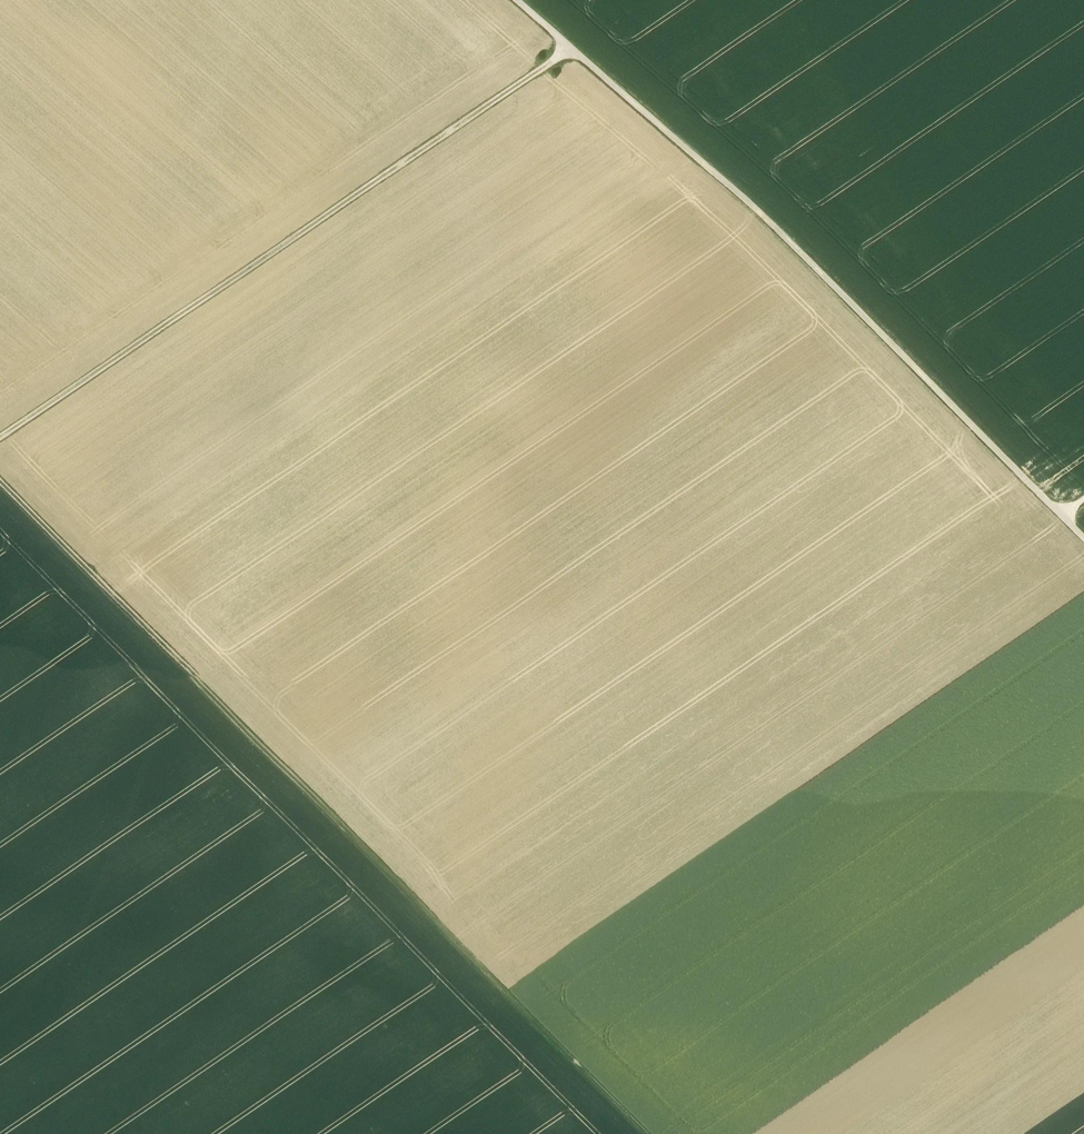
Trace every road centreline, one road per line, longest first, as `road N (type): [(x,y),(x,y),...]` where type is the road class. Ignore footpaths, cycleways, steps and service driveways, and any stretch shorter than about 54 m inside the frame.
road 1 (track): [(0,481),(646,1133)]
road 2 (track): [(518,0),(772,223),(1083,538)]
road 3 (track): [(0,452),(580,53)]

